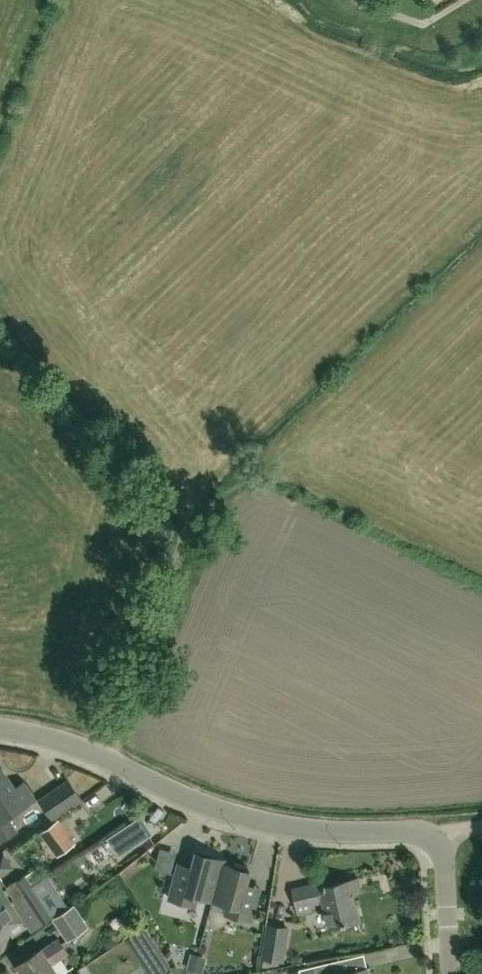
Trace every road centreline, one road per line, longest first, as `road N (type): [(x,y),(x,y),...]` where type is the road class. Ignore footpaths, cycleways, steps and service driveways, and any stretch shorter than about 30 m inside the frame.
road 1 (residential): [(439,835),(233,816),(0,726)]
road 2 (residential): [(439,835),(446,973)]

